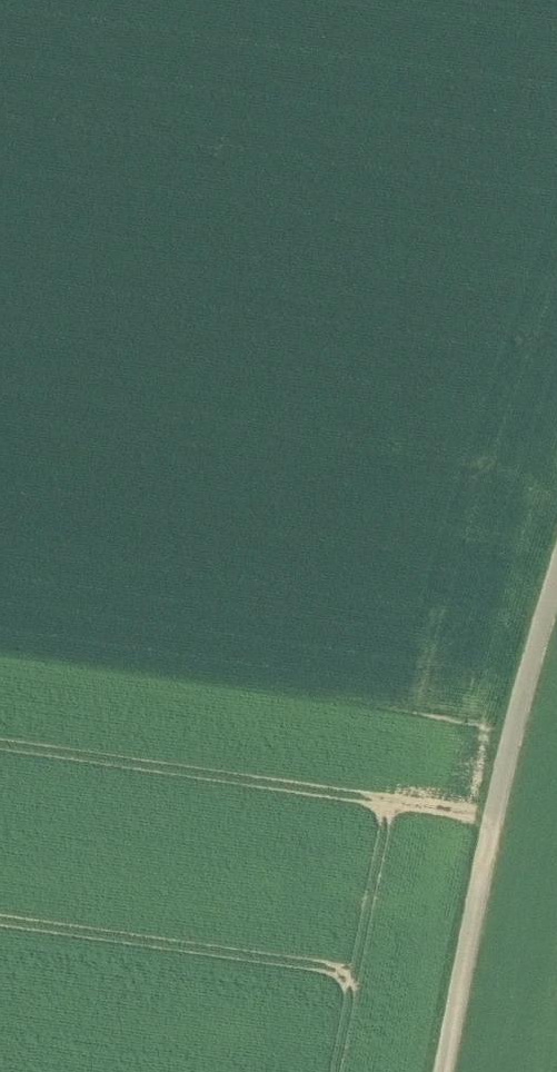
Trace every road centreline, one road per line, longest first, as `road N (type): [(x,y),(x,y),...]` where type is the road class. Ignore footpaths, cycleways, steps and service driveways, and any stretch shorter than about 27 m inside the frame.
road 1 (unclassified): [(556,601),(505,798),(449,1071)]

